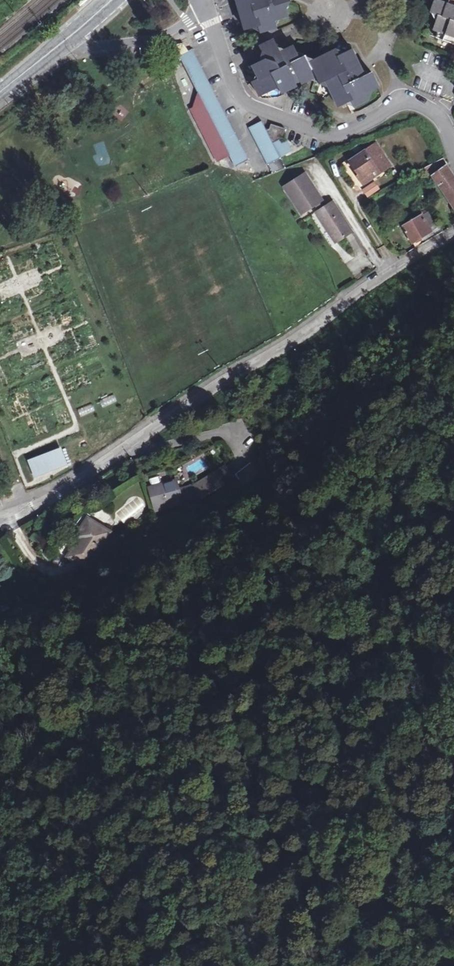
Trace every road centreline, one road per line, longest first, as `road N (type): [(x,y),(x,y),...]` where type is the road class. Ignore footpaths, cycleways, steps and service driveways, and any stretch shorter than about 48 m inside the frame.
road 1 (residential): [(0,526),(66,498),(453,252)]
road 2 (residential): [(453,133),(439,111),(336,134),(246,104),(233,88),(209,6)]
road 3 (residential): [(76,45),(157,33),(209,6)]
road 4 (secondary): [(101,0),(0,93)]

